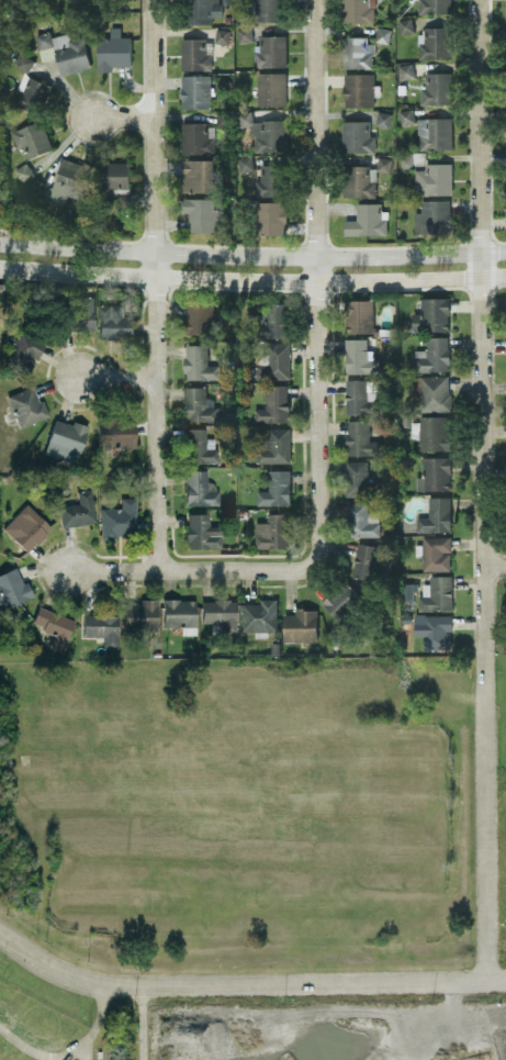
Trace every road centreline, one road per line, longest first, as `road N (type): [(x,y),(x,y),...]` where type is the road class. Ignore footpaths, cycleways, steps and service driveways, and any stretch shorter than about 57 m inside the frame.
road 1 (residential): [(480,252),(488,979)]
road 2 (residential): [(0,938),(77,981),(113,988),(505,978)]
road 3 (residential): [(0,267),(316,282),(505,274)]
road 4 (residential): [(505,250),(234,254),(0,243)]
road 5 (residential): [(161,571),(155,250)]
road 6 (residential): [(310,562),(317,549),(316,255)]
road 7 (residential): [(316,255),(315,0)]
road 8 (residential): [(480,252),(477,0)]
road 9 (residential): [(153,0),(155,250)]
road 10 (residential): [(69,571),(302,570),(310,562)]

